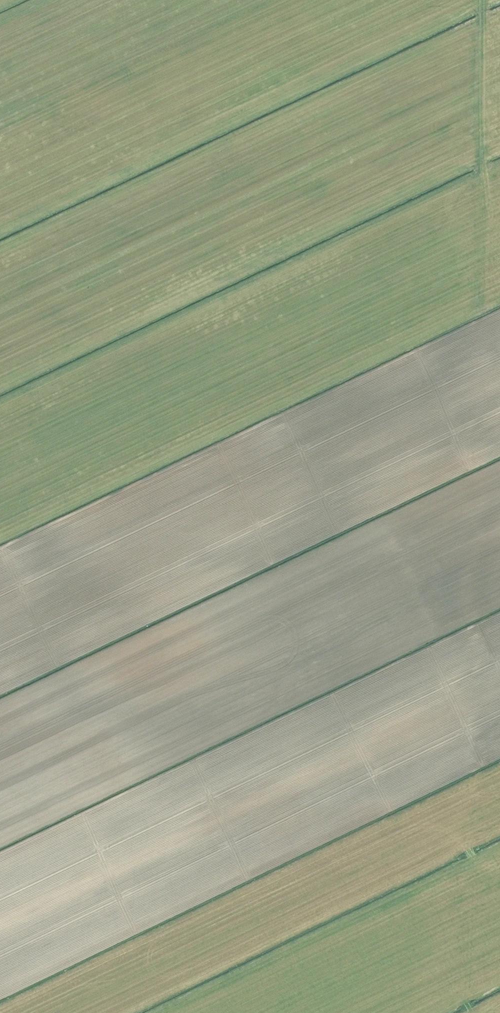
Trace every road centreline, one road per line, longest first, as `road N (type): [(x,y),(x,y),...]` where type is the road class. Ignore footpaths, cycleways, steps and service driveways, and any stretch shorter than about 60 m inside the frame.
road 1 (track): [(483,0),(480,277)]

